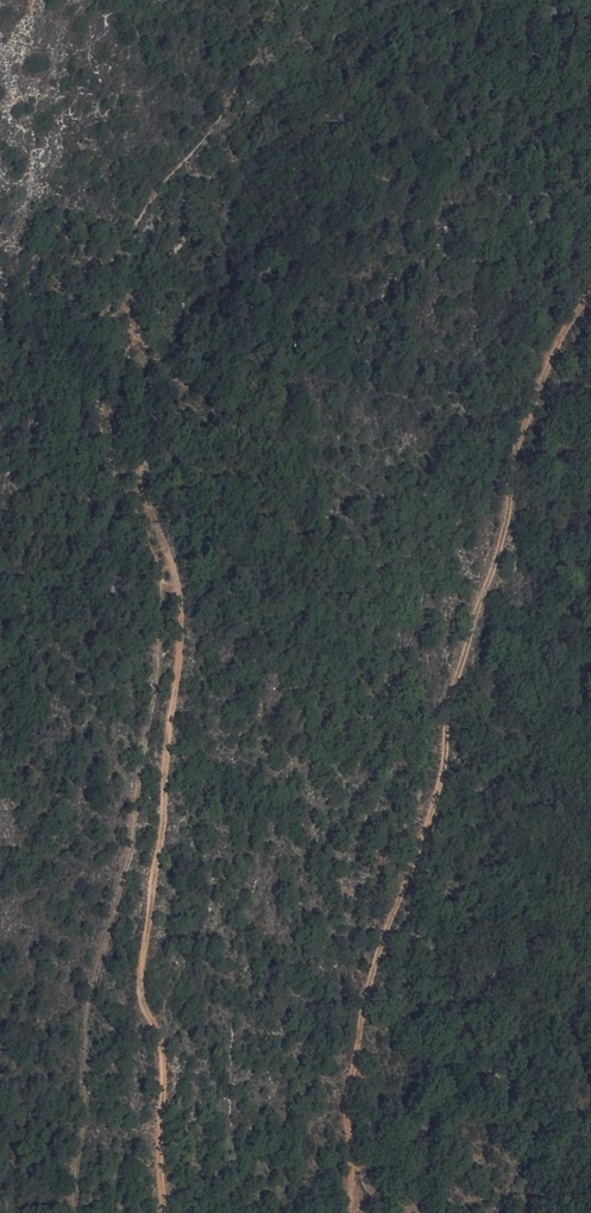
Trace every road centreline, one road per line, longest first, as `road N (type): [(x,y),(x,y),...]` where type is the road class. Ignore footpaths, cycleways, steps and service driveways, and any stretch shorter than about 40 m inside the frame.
road 1 (track): [(590,300),(528,414),(445,776),(380,944),(346,1083),(350,1212)]
road 2 (track): [(167,1212),(163,1036),(141,974),(185,651),(184,587),(140,474),(153,423)]

